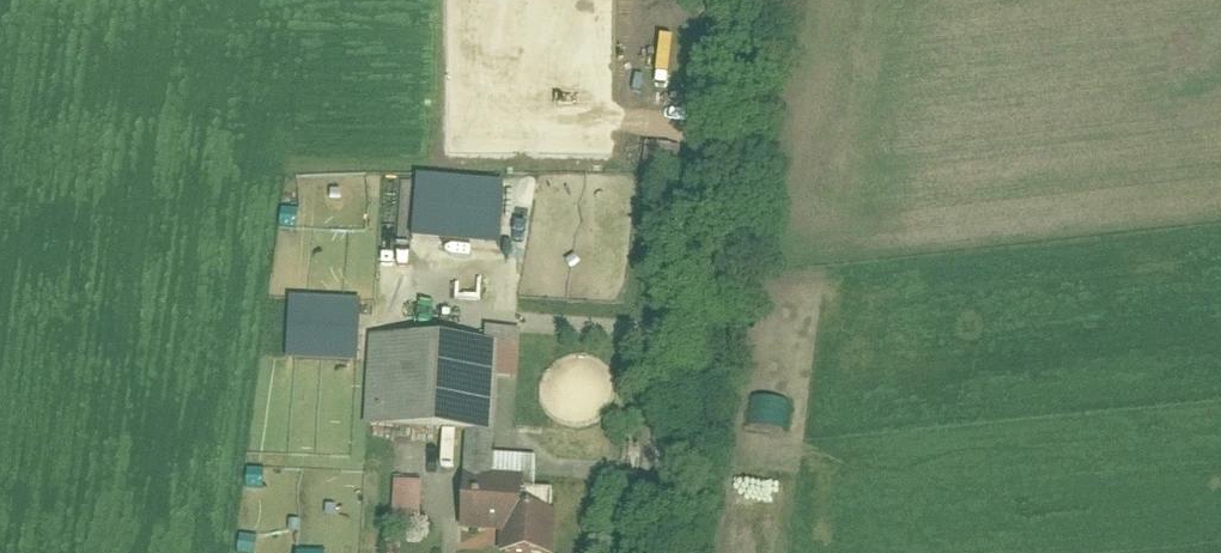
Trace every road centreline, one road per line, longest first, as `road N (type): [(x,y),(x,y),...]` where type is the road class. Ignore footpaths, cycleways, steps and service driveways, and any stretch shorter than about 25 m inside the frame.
road 1 (unclassified): [(638,552),(658,392),(734,0)]

